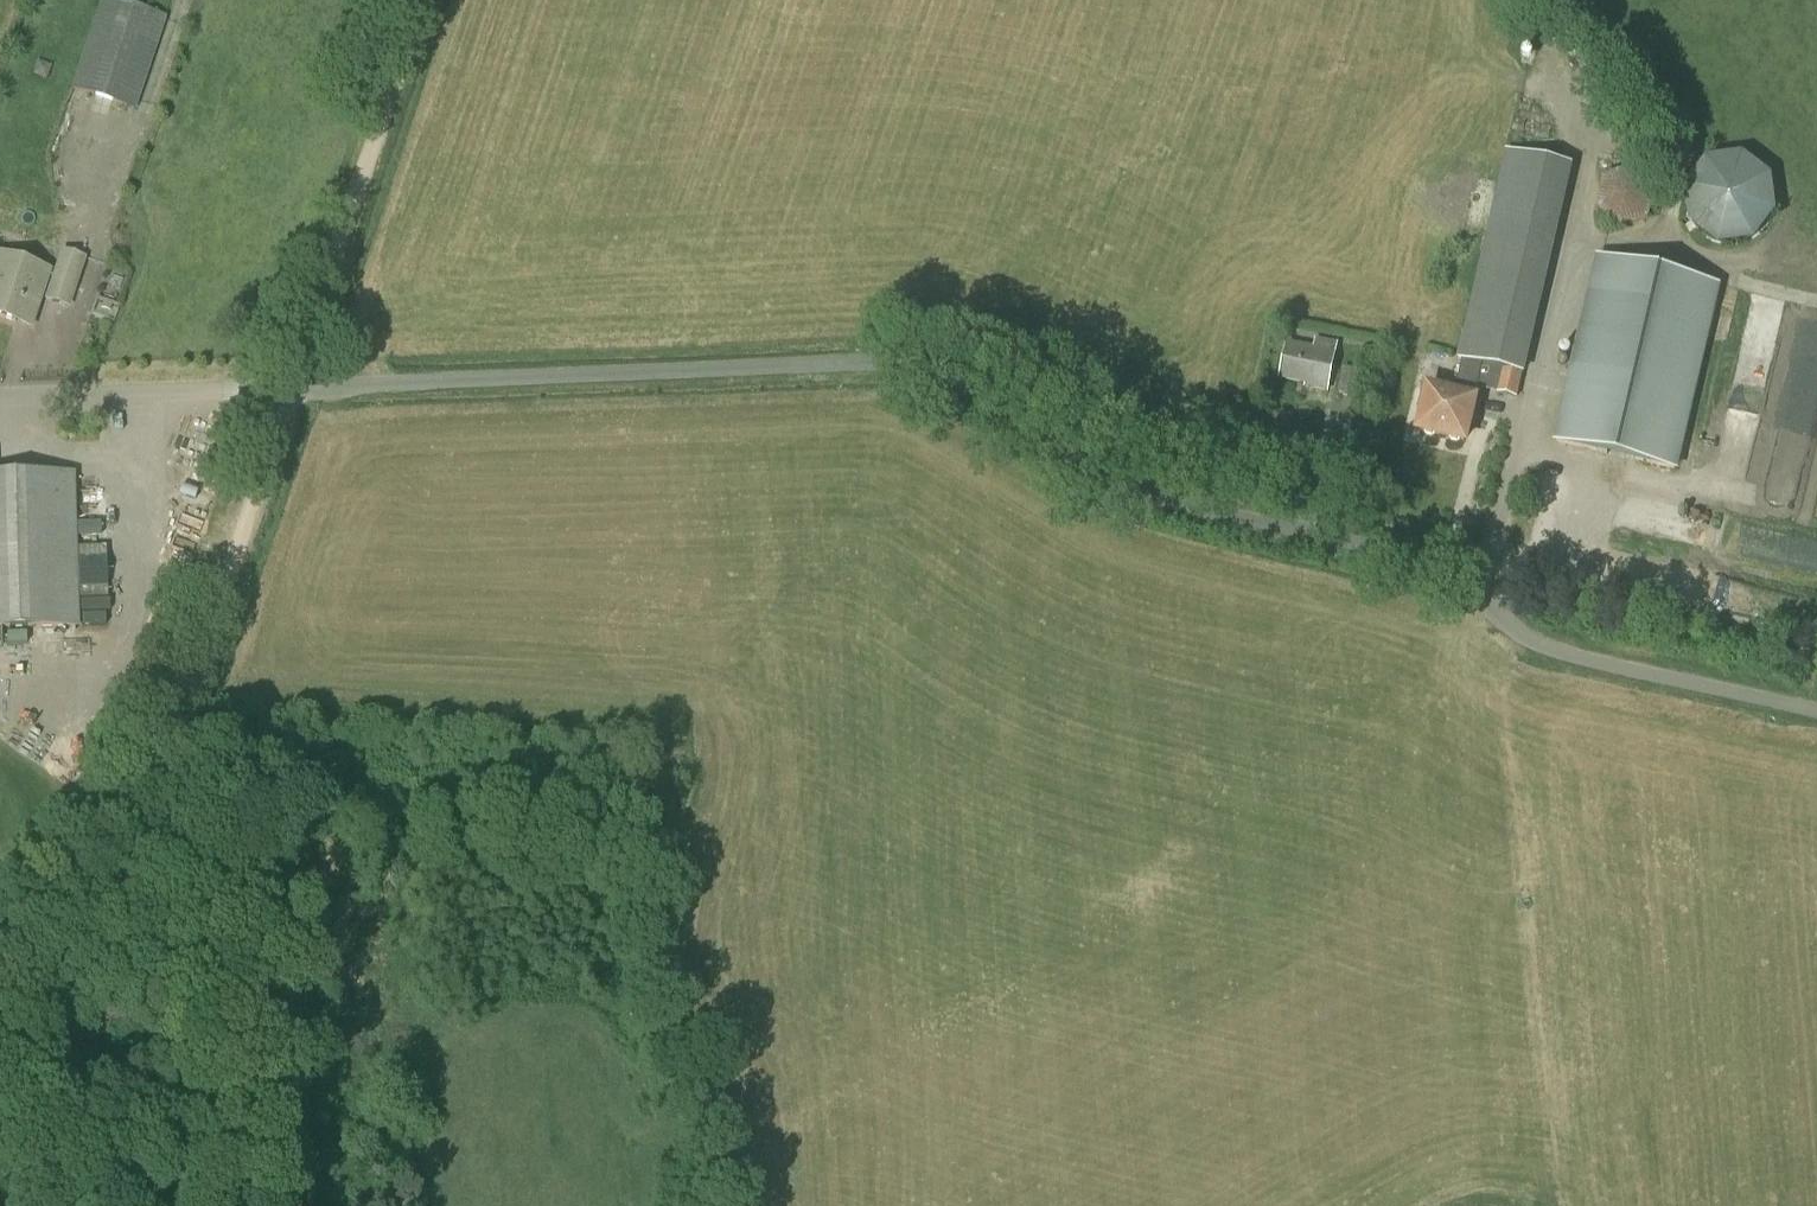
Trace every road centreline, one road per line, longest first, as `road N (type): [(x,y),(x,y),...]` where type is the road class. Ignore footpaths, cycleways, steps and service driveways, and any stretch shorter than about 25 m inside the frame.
road 1 (unclassified): [(1816,708),(1514,636),(1457,577),(1162,497),(934,363),(292,387)]
road 2 (track): [(0,980),(169,711),(292,387),(423,0)]
road 3 (residential): [(0,397),(292,387)]

